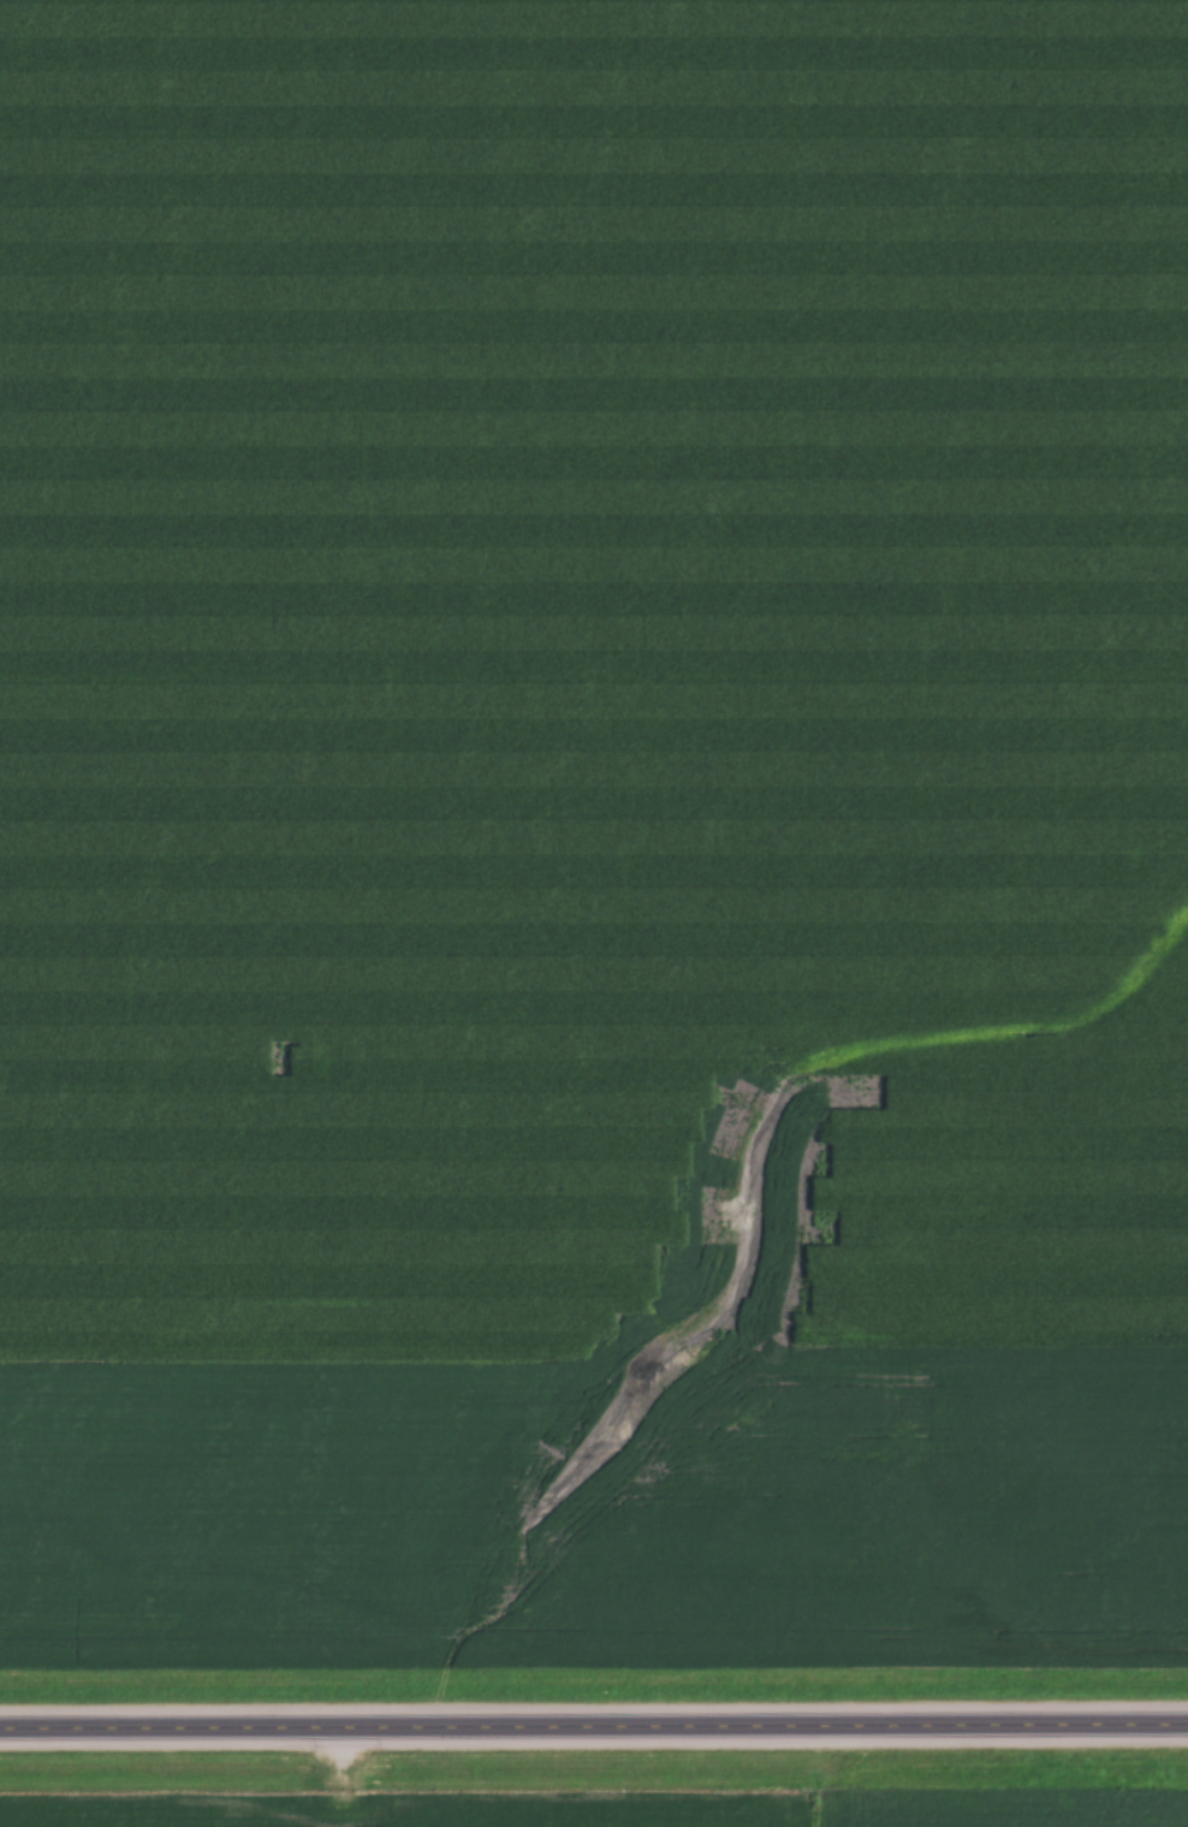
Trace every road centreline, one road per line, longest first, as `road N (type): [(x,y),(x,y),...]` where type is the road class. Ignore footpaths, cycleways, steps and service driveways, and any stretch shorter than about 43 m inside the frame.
road 1 (secondary): [(1187,1724),(0,1728)]

